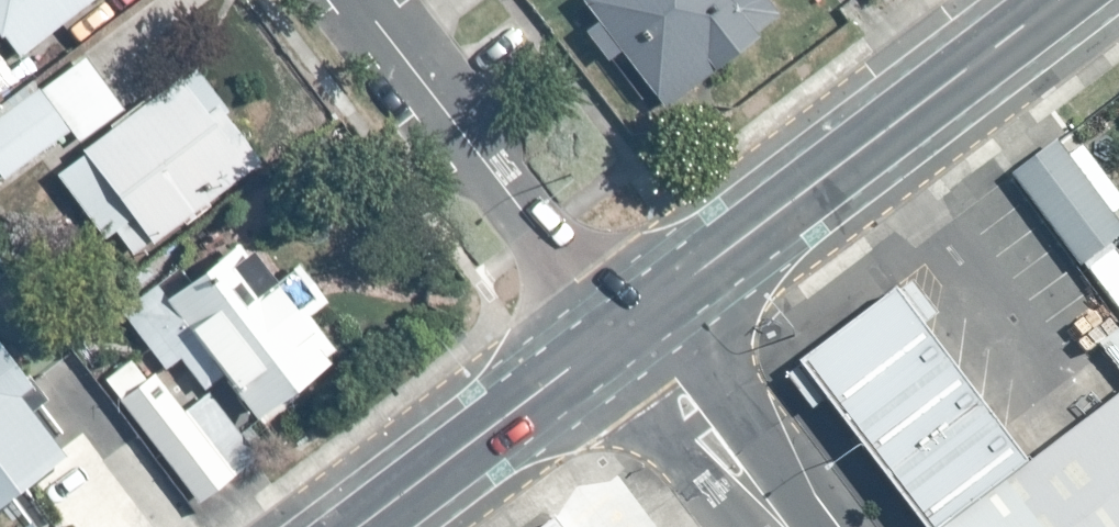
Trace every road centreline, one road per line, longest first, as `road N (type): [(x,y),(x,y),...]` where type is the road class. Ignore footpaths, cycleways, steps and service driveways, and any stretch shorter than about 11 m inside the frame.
road 1 (tertiary): [(1064,0),(624,333)]
road 2 (residential): [(362,0),(573,280),(624,333)]
road 3 (tertiary): [(624,333),(367,526)]
road 4 (residential): [(624,333),(678,383),(786,526)]

